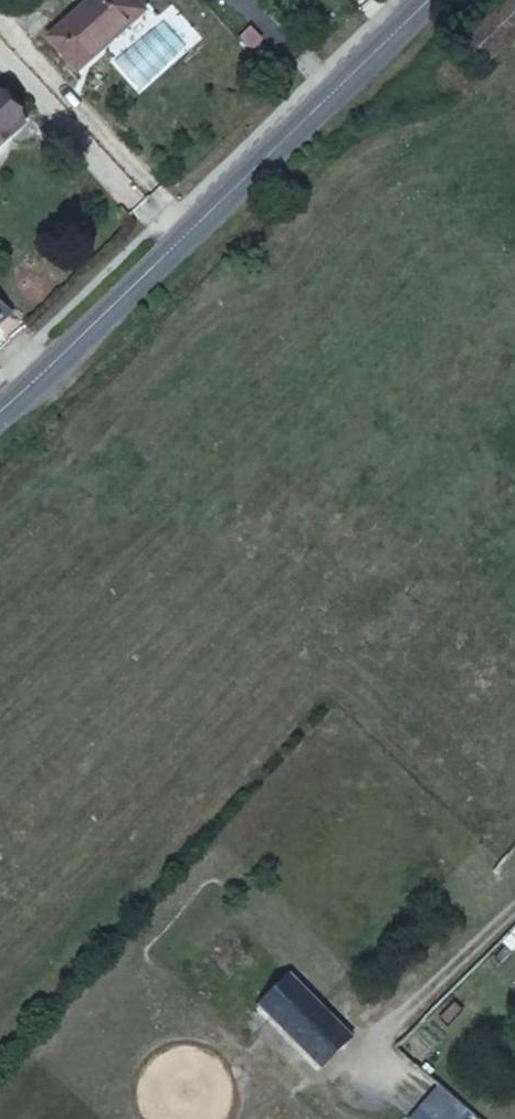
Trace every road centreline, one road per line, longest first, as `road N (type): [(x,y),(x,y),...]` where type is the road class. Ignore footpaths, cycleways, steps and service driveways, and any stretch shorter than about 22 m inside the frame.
road 1 (tertiary): [(425,0),(98,328),(0,403)]

